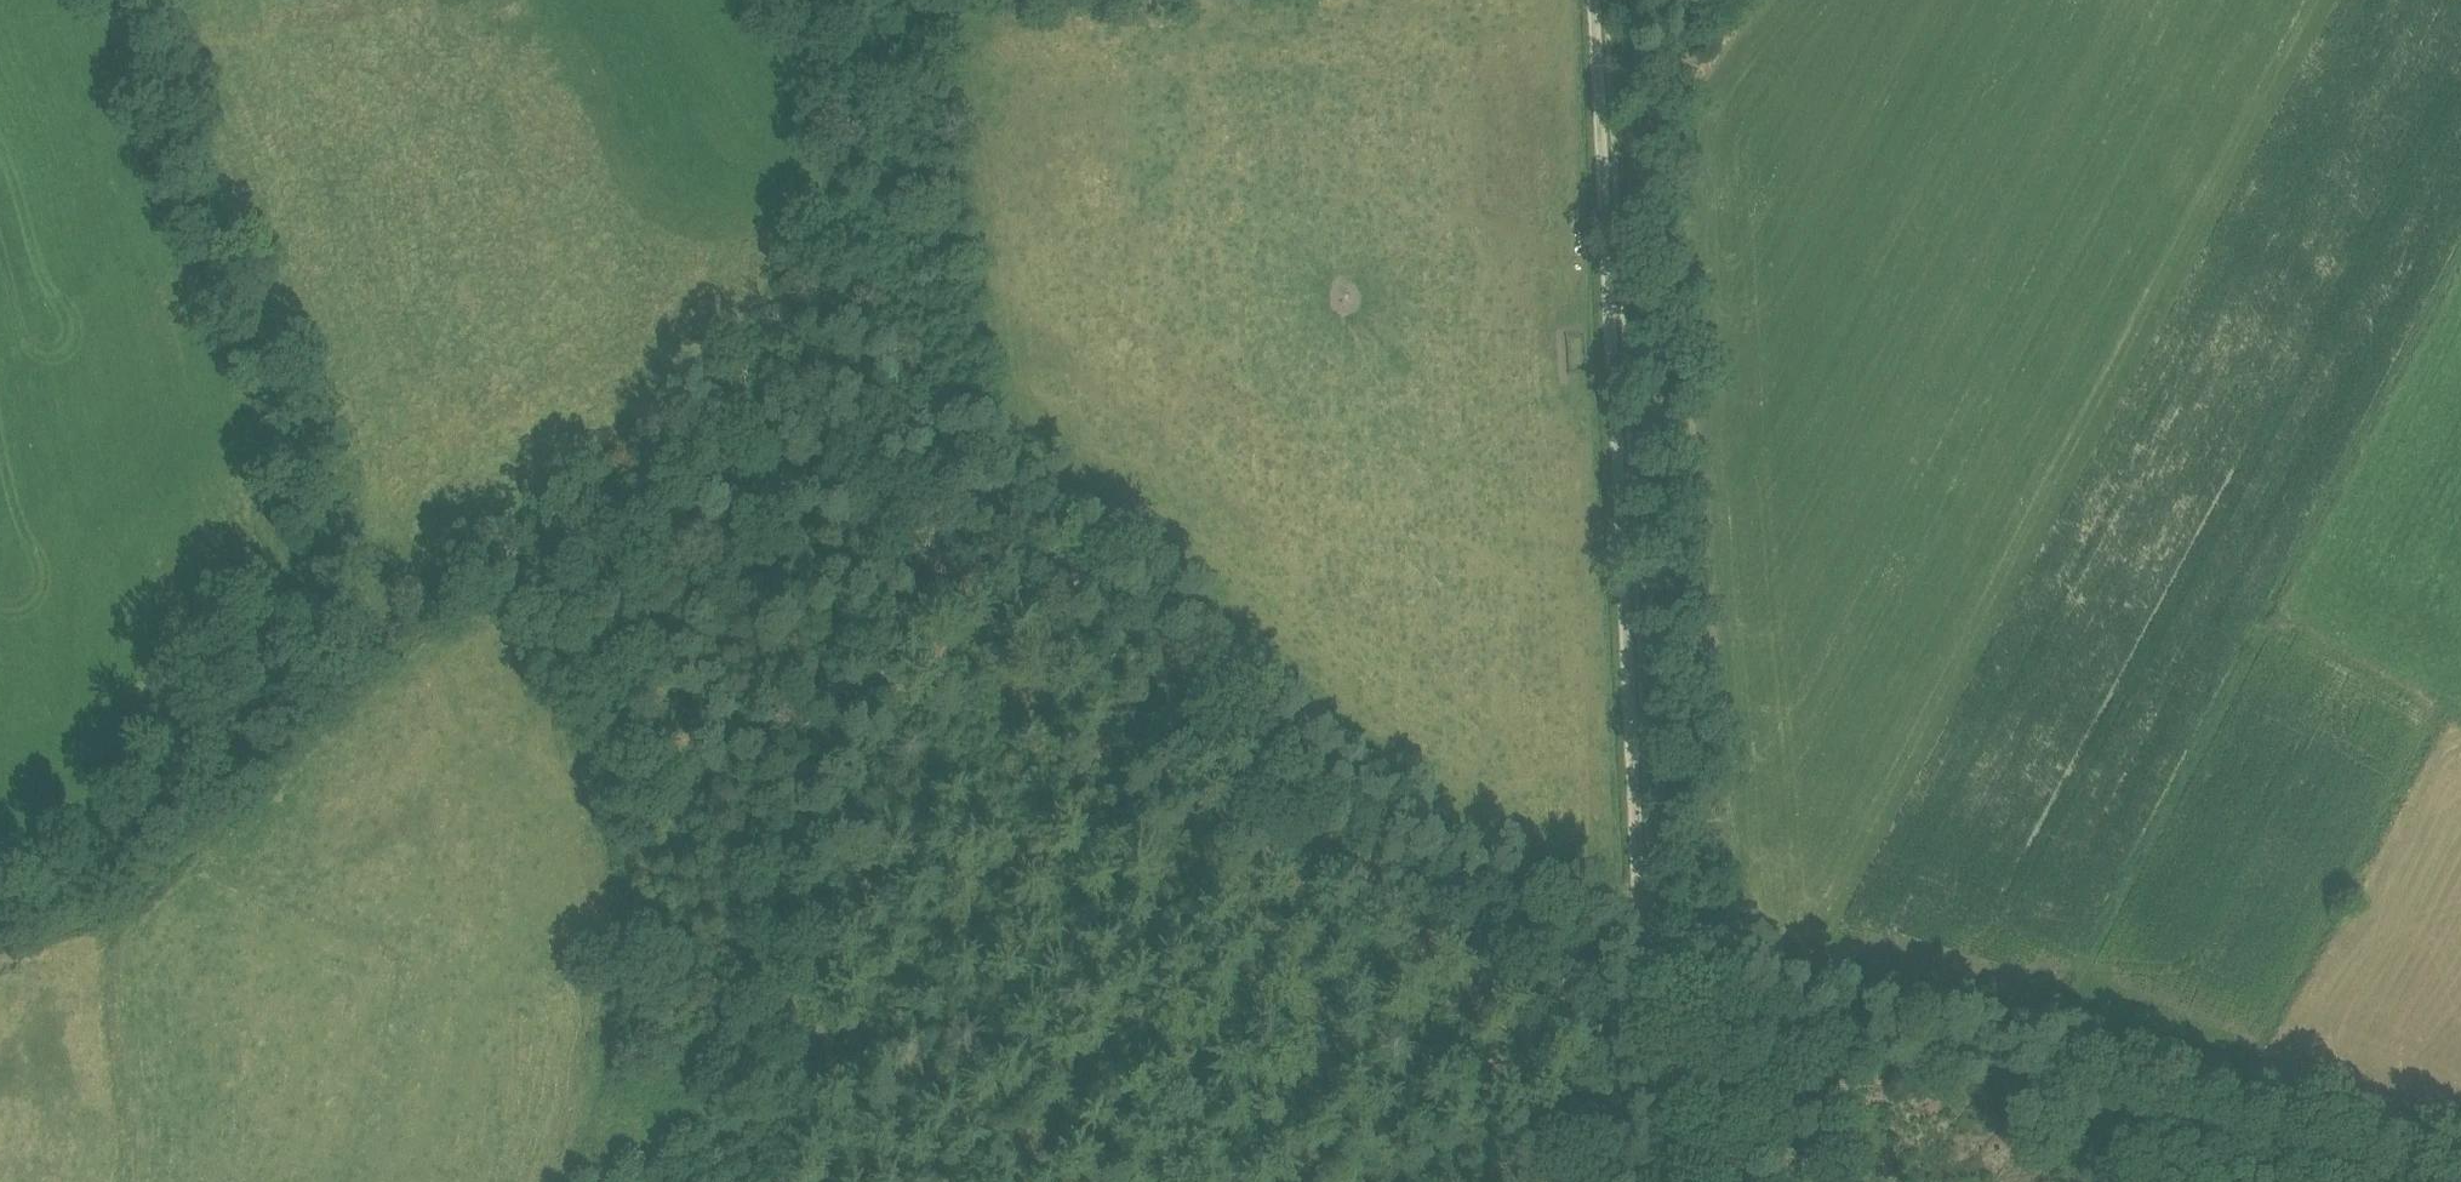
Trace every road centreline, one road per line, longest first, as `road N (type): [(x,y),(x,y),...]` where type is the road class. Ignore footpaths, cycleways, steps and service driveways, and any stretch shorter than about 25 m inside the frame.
road 1 (track): [(1594,0),(1636,837)]
road 2 (track): [(1636,837),(1652,1181)]

